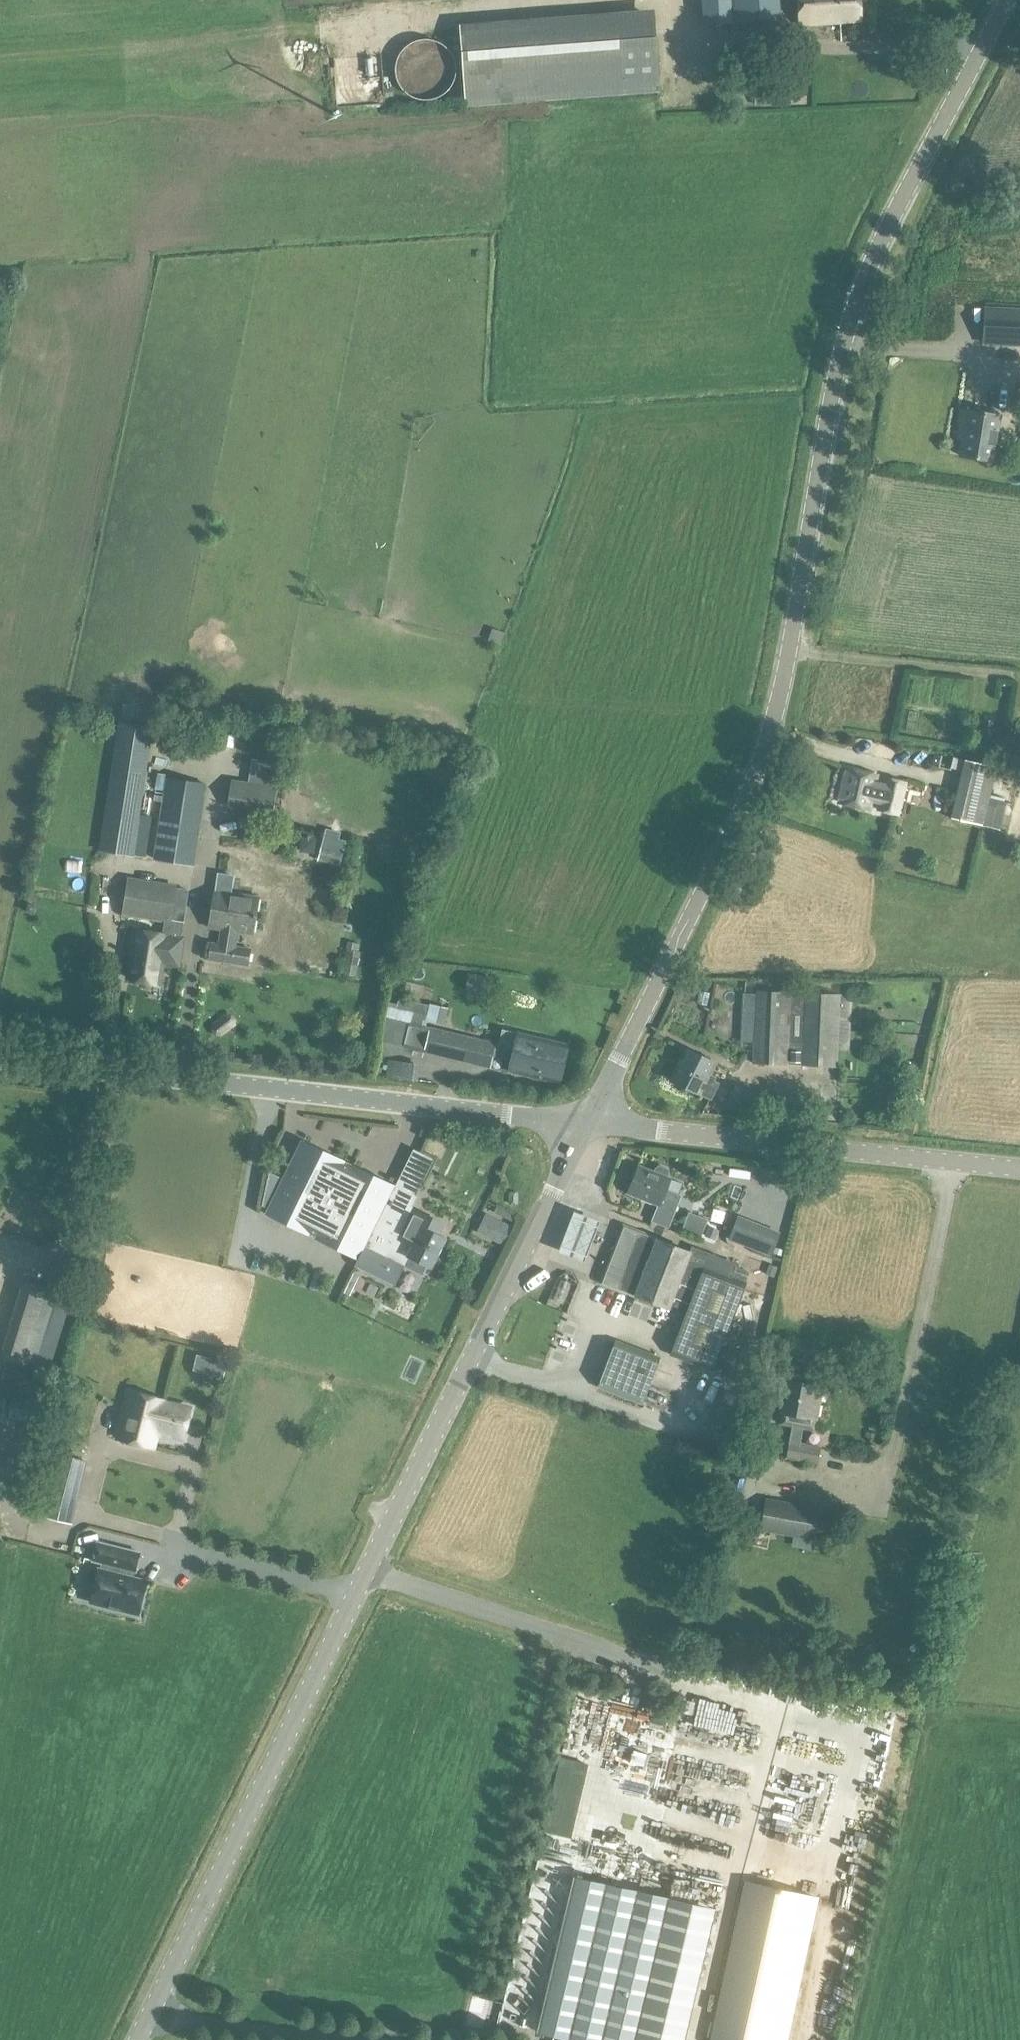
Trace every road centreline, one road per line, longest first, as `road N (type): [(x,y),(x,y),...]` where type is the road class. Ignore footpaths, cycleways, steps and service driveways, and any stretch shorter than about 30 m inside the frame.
road 1 (tertiary): [(595,1124),(776,704),(865,300),(1011,0)]
road 2 (tertiary): [(148,2026),(369,1564),(595,1124)]
road 3 (unclassified): [(0,1064),(595,1124)]
road 4 (tertiary): [(1019,1170),(595,1124)]
road 5 (unclassified): [(338,2039),(148,2026)]

